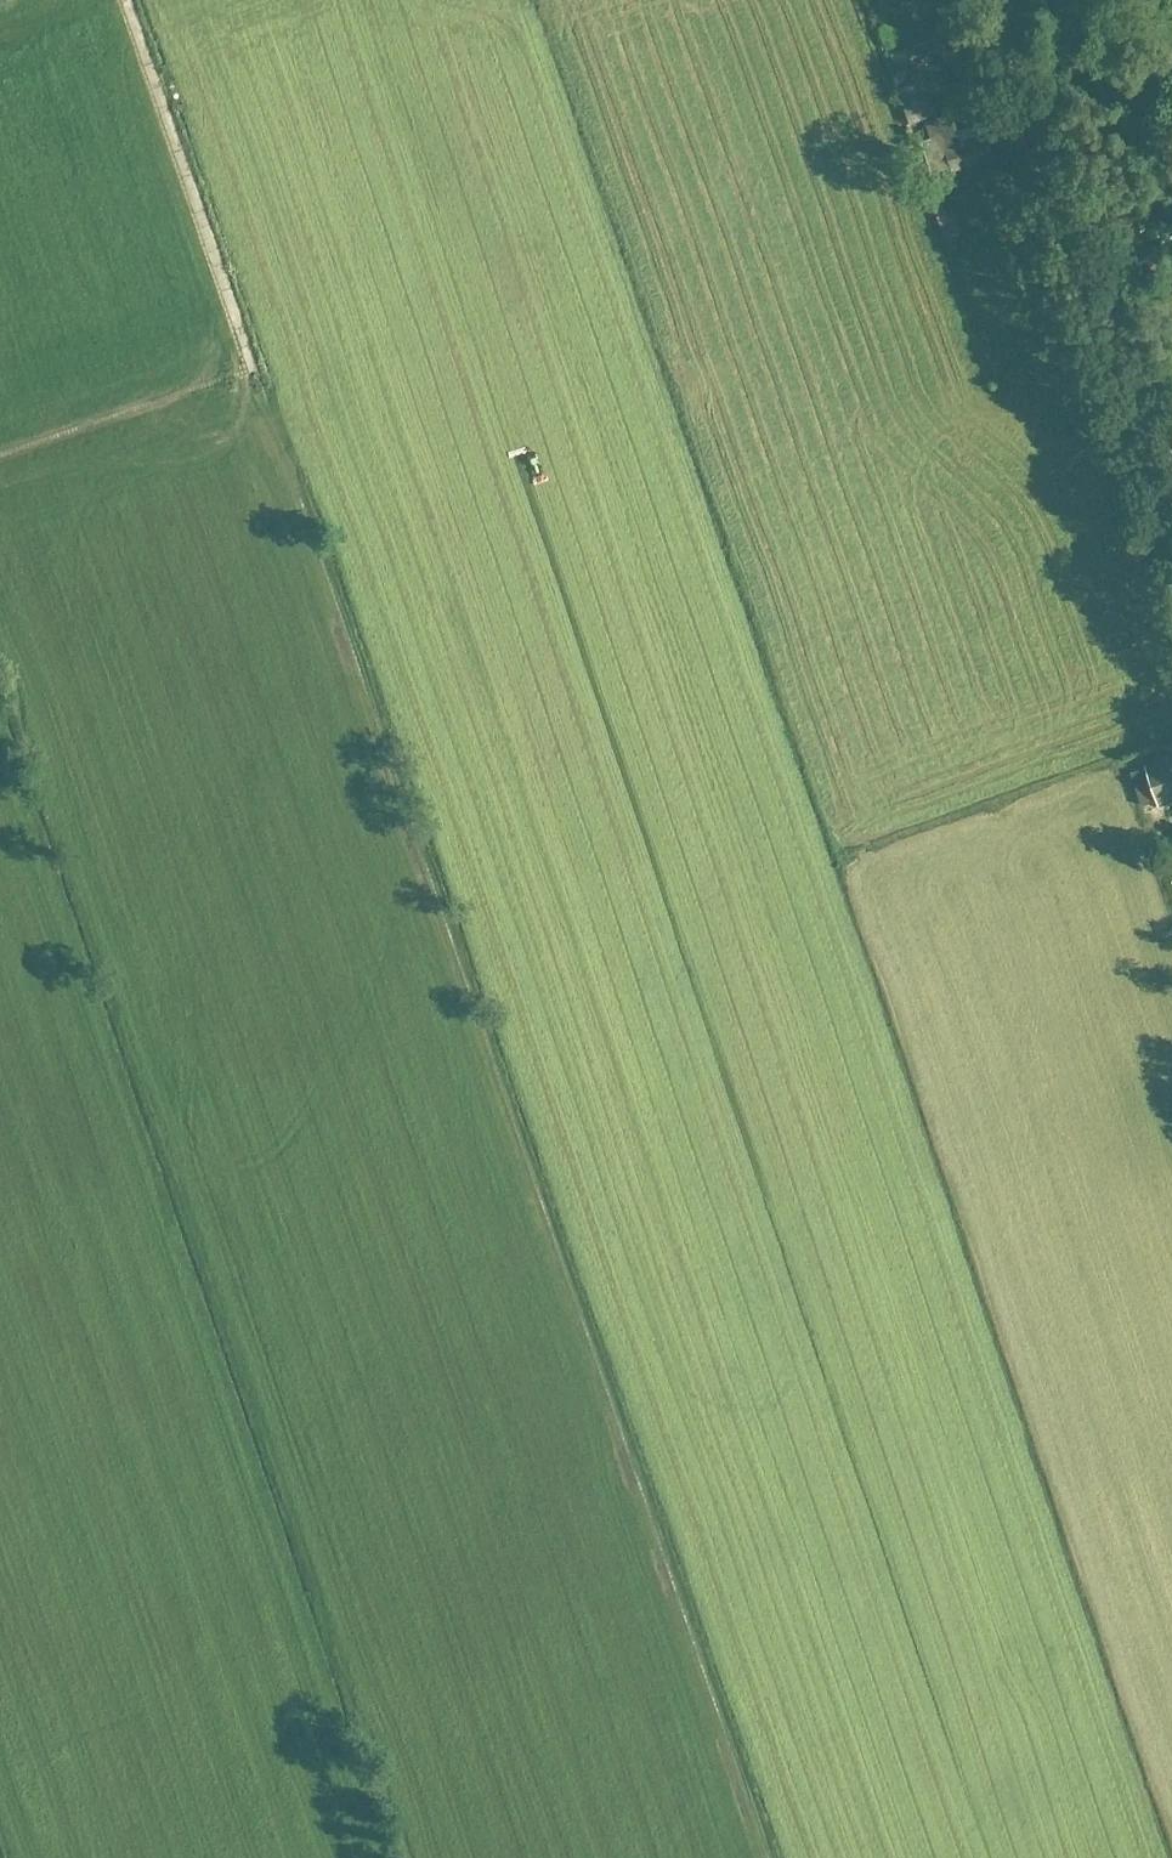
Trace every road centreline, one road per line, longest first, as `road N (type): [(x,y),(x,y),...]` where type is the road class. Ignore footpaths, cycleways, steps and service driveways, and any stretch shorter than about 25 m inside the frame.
road 1 (unclassified): [(1171,541),(988,0)]

